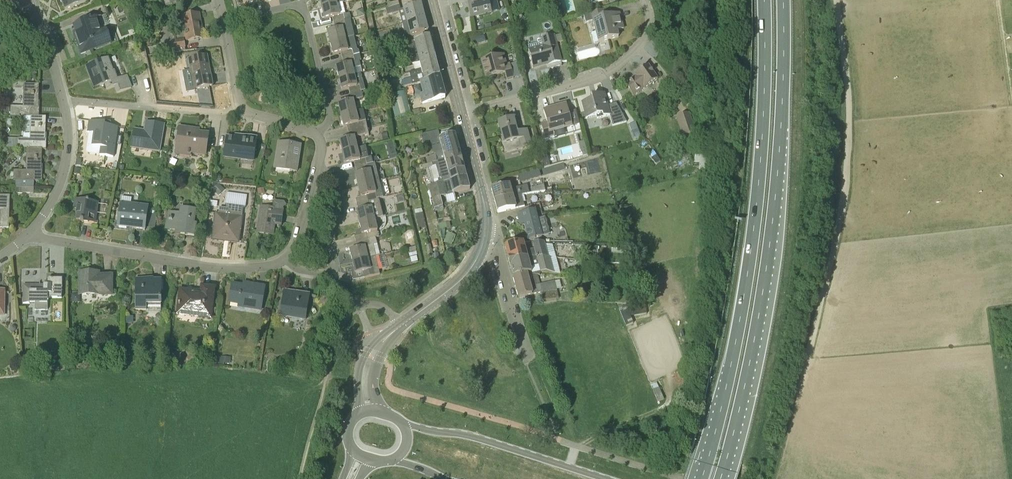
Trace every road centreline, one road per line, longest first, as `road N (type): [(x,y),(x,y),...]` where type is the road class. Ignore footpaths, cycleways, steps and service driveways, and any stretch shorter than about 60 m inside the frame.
road 1 (trunk): [(765,0),(765,108),(750,254),(702,478)]
road 2 (trunk): [(722,478),(762,302),(781,130),(784,0)]
road 3 (residential): [(29,234),(215,268),(287,258)]
road 4 (residential): [(461,115),(610,70),(646,35),(646,0)]
road 5 (track): [(403,323),(368,304),(338,331),(300,478)]
road 6 (tertiary): [(609,478),(401,422)]
road 7 (residential): [(317,134),(329,114),(302,9),(223,21)]
road 8 (residential): [(241,108),(221,113),(63,101)]
road 9 (residential): [(287,258),(302,271),(323,273),(334,265),(337,182),(317,170)]
road 10 (tertiary): [(390,335),(467,273),(487,227)]
road 11 (residential): [(63,101),(64,170),(29,234)]
road 12 (residential): [(487,227),(527,353)]

